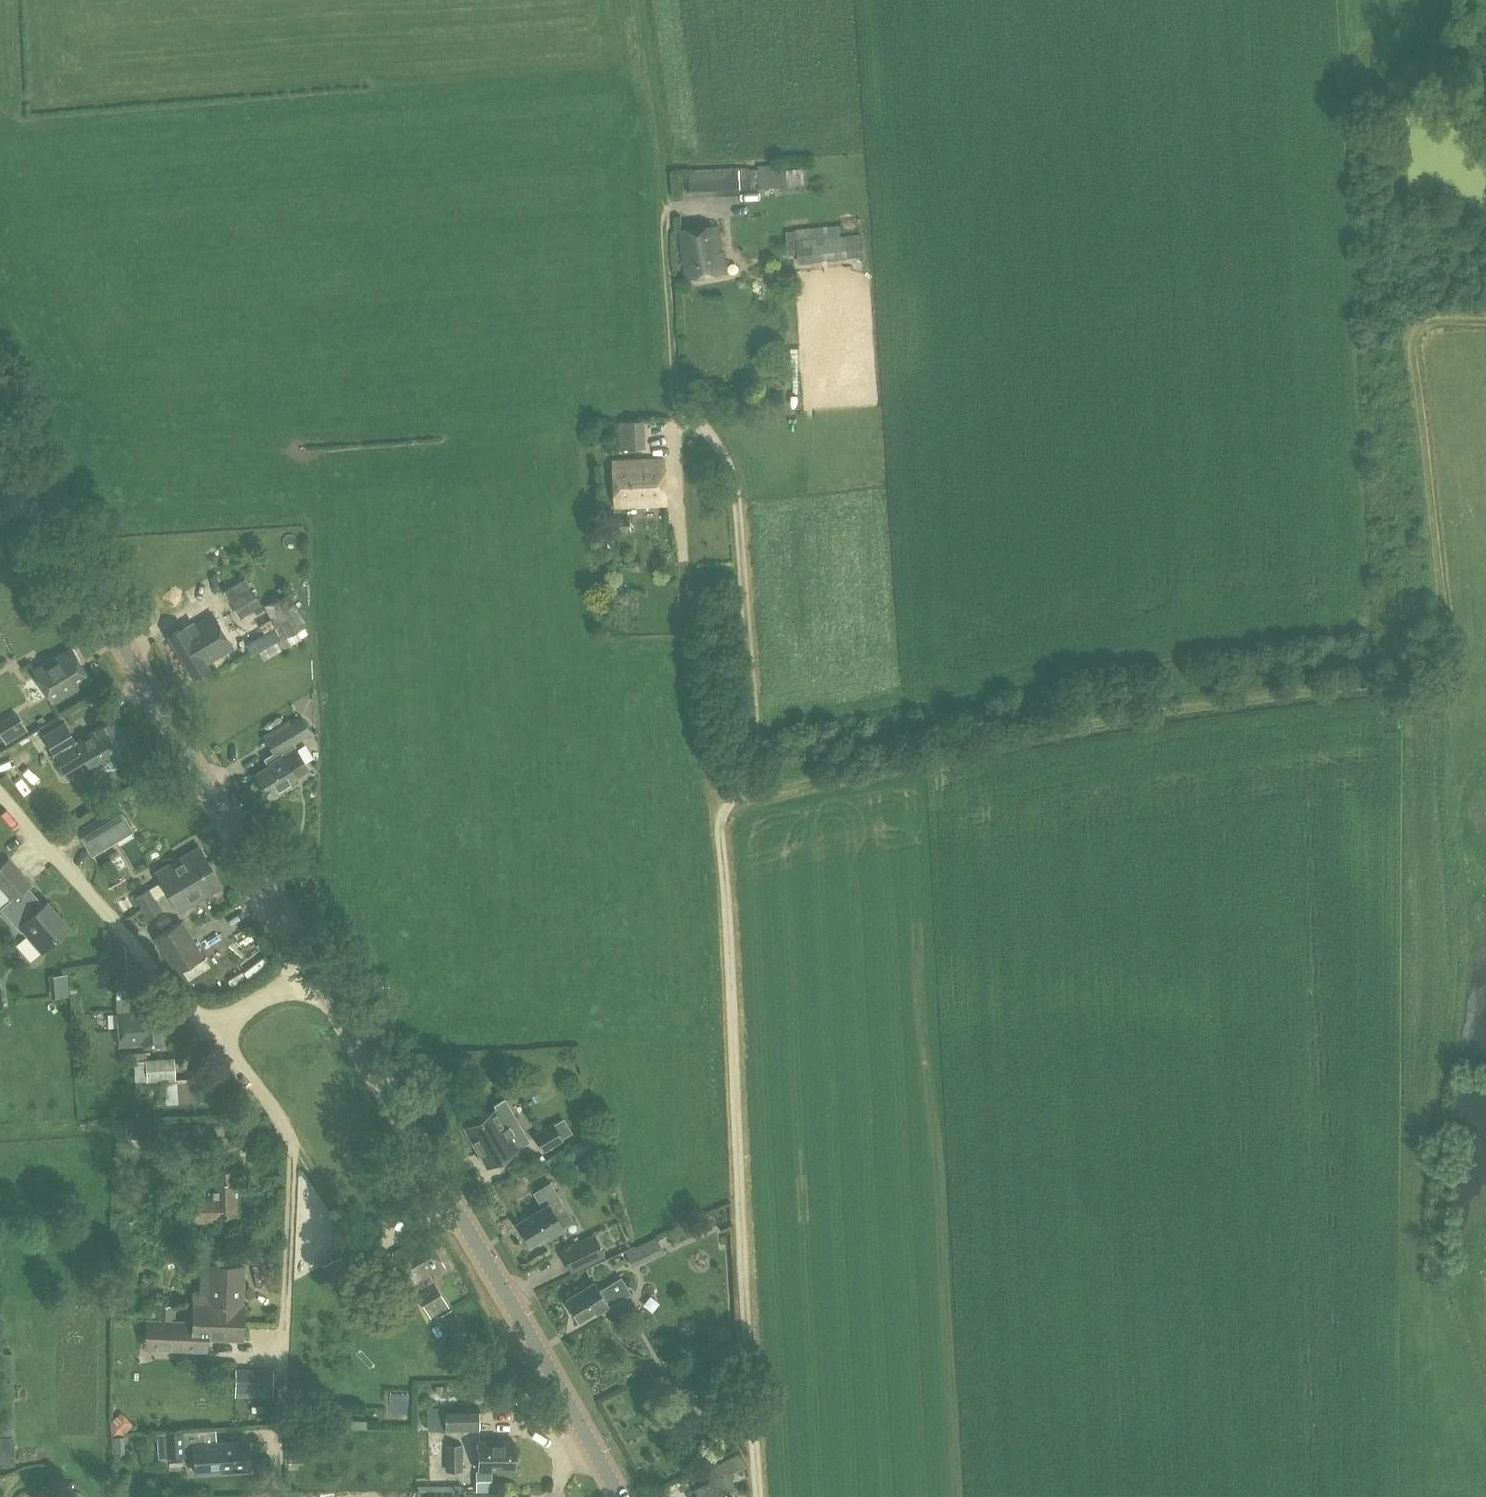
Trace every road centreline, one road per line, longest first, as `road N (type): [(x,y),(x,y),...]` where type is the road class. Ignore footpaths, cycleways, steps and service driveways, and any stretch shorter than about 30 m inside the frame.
road 1 (secondary): [(619,1496),(0,437)]
road 2 (track): [(716,803),(1116,721),(1445,683),(1414,339),(1433,321),(1485,320)]
road 3 (track): [(278,1496),(292,1146),(214,1029)]
road 4 (track): [(214,1029),(173,994),(0,795)]
road 5 (track): [(665,211),(641,0)]

